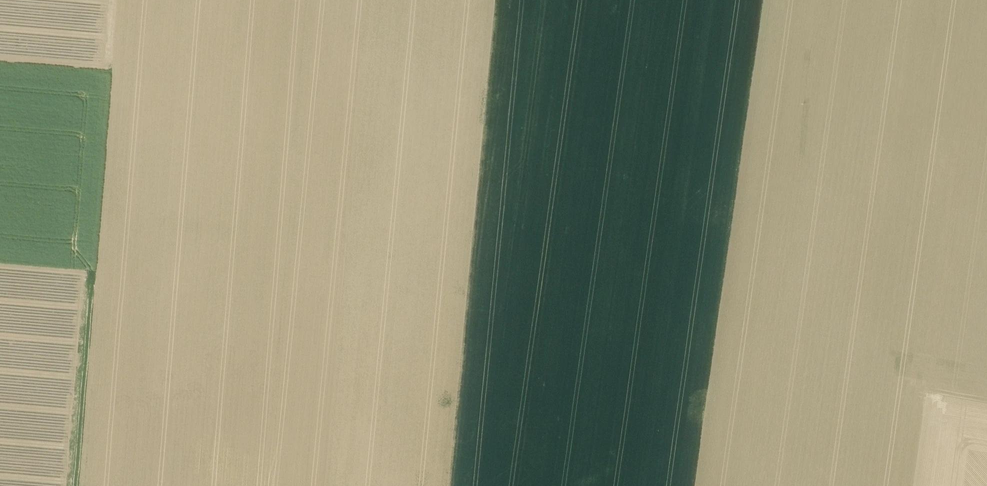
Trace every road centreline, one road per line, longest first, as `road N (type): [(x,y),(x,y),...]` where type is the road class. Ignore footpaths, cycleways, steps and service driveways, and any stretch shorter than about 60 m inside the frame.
road 1 (track): [(78,485),(98,288)]

